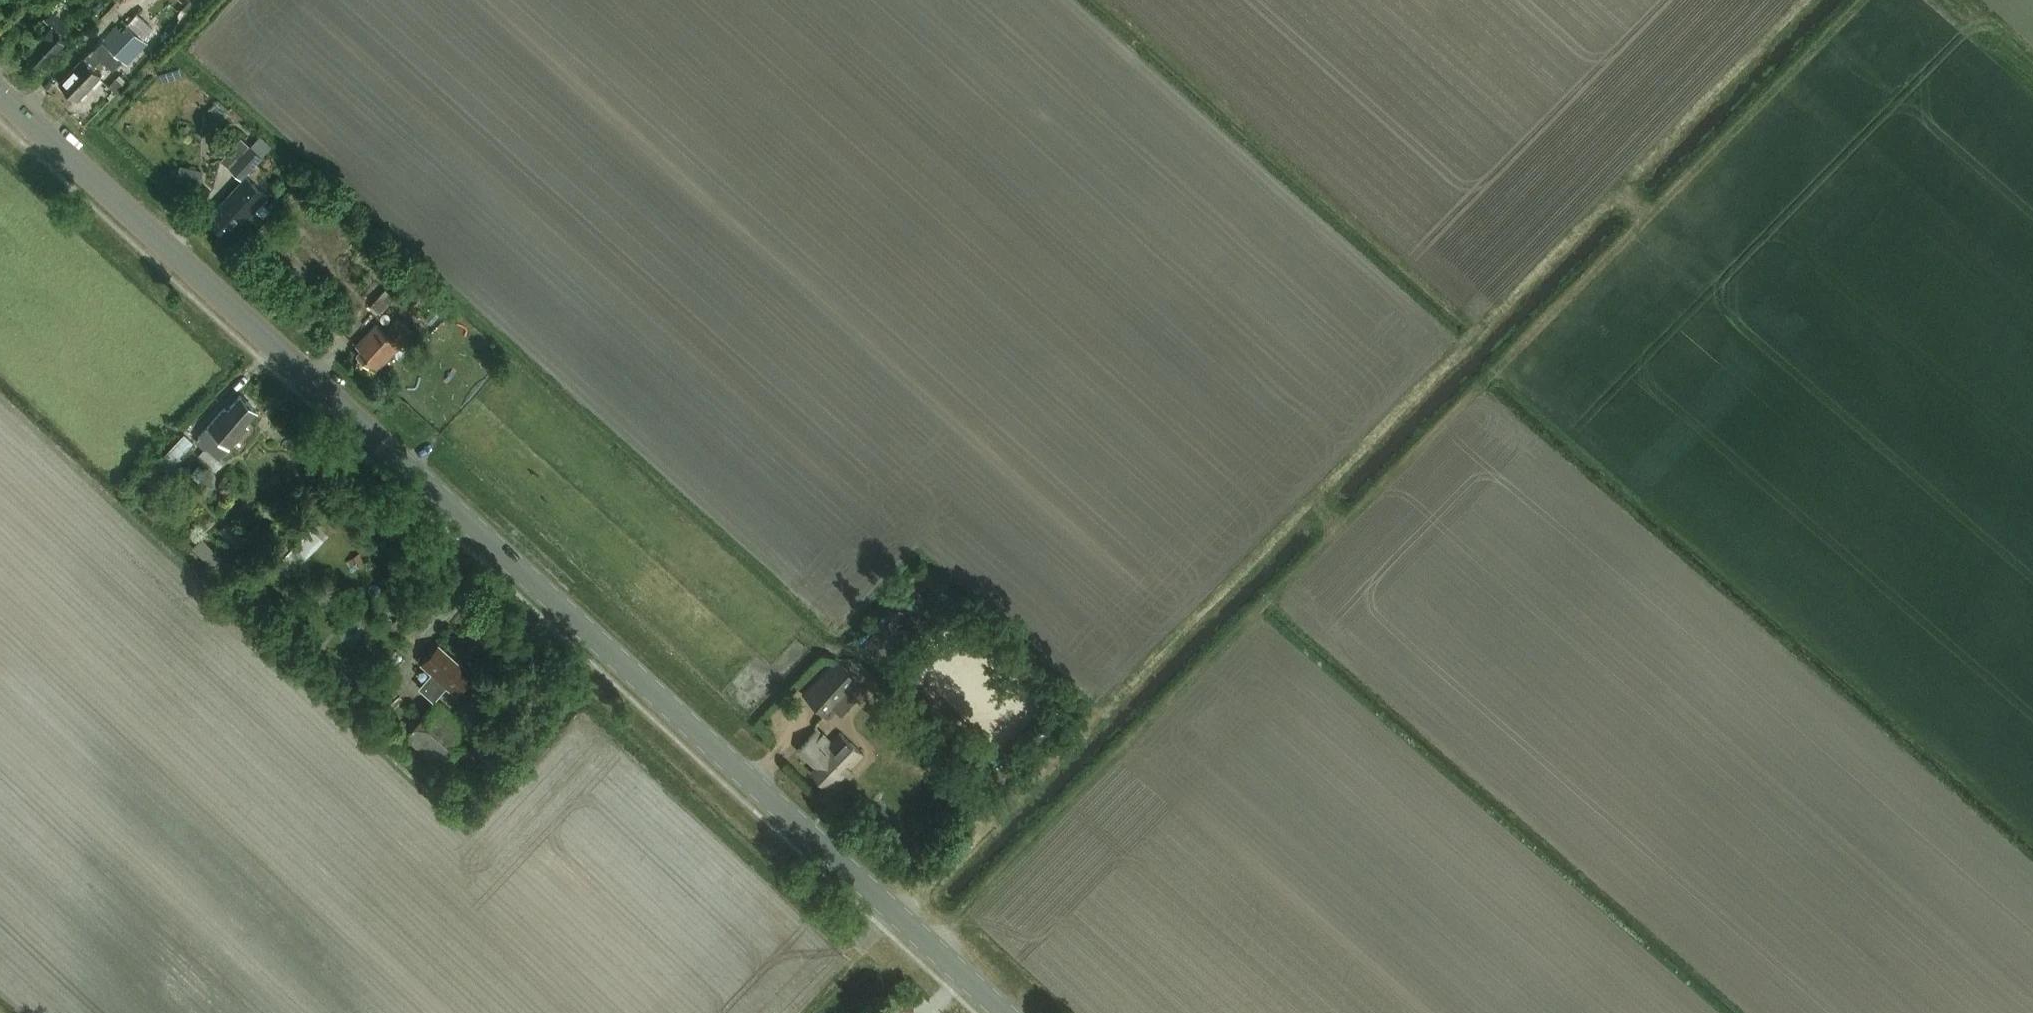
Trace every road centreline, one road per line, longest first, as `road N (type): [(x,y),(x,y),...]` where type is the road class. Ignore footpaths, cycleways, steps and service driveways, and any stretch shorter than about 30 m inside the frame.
road 1 (secondary): [(1005,1012),(0,94)]

